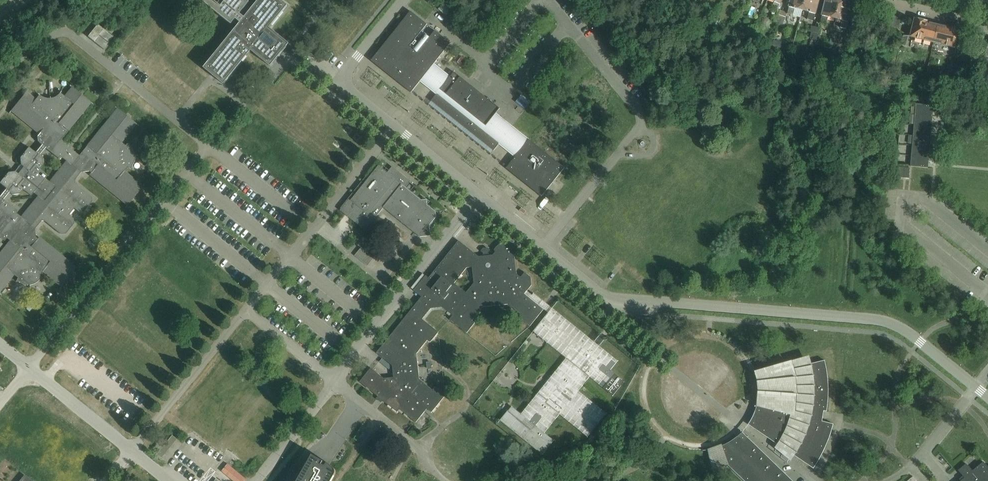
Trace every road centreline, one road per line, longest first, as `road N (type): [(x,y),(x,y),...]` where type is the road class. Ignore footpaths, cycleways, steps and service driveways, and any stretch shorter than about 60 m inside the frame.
road 1 (unclassified): [(29,368),(209,146),(69,35),(51,37),(0,75)]
road 2 (unclassified): [(976,387),(892,324),(610,298),(544,248)]
road 3 (unclassified): [(544,248),(642,123),(545,0)]
road 4 (unclassified): [(335,384),(480,196)]
road 5 (unclassified): [(246,311),(395,127)]
road 6 (unclassified): [(132,451),(246,311)]
road 7 (unclassified): [(395,127),(345,80),(405,0)]
road 8 (unclassified): [(434,472),(420,451),(335,384)]
road 9 (unclassified): [(132,451),(29,368)]
road 10 (unclassified): [(255,480),(335,384)]

